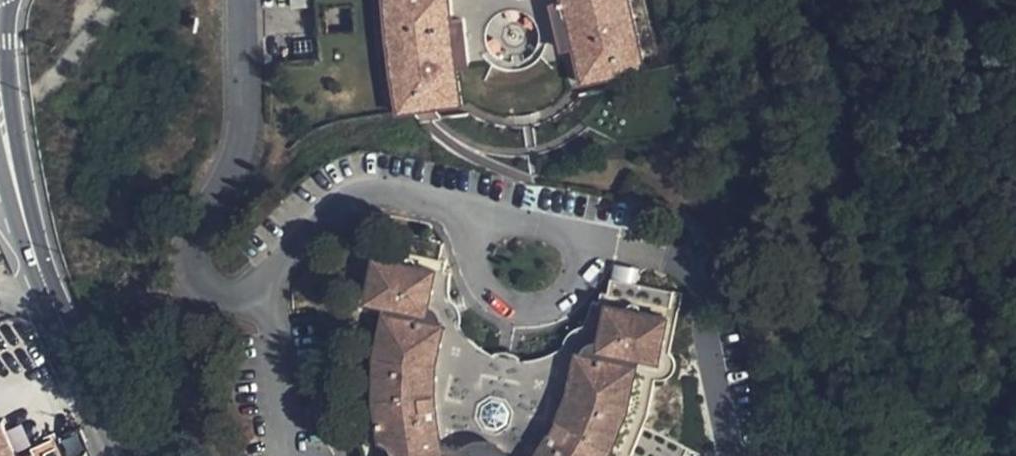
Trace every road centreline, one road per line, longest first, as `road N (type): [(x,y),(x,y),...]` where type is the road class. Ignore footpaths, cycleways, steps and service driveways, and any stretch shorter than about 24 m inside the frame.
road 1 (tertiary): [(18,195),(43,281),(119,455)]
road 2 (tertiary): [(18,195),(8,0)]

